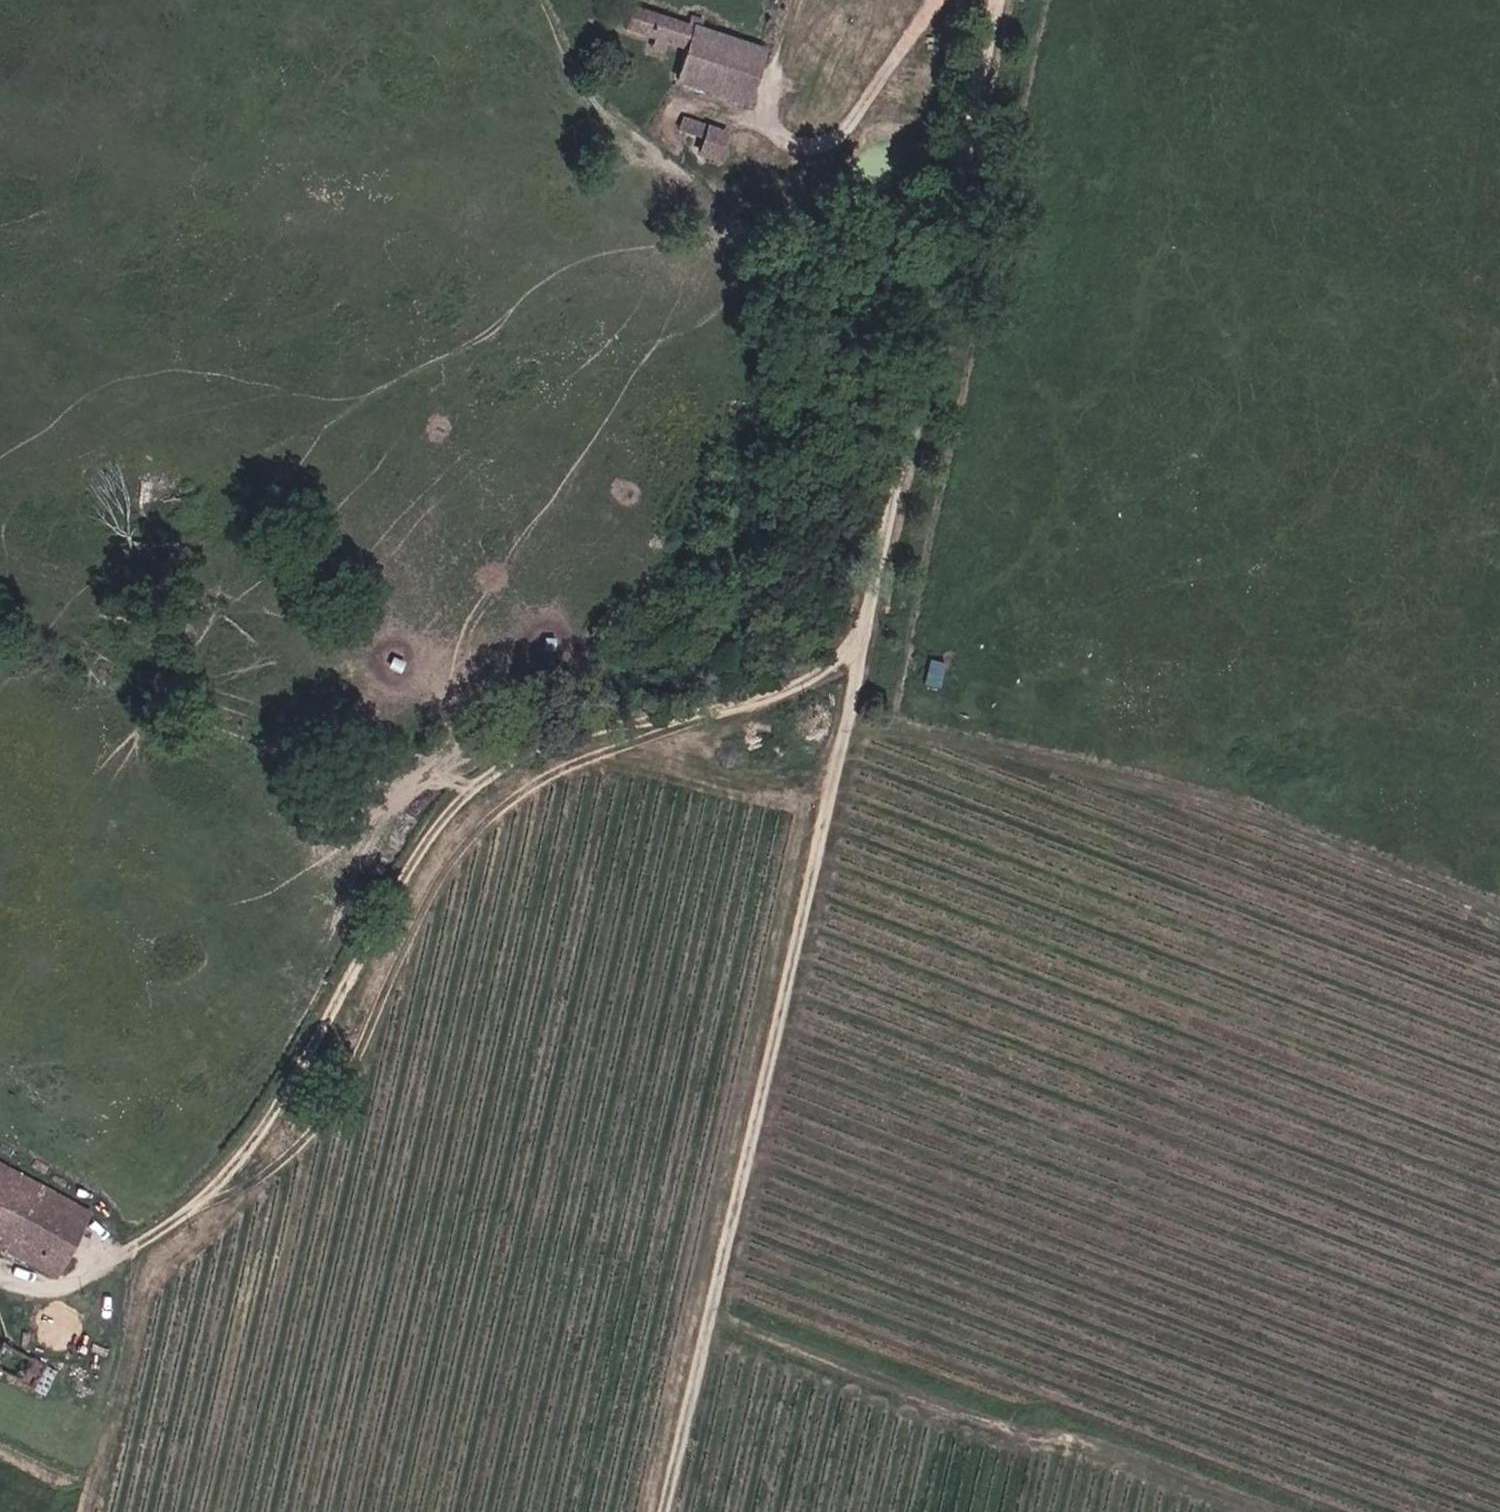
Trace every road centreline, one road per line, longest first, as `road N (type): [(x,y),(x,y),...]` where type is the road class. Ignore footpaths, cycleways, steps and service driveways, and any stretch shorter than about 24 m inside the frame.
road 1 (track): [(0,1284),(96,1286),(256,1141),(359,956),(474,789),(586,729),(786,688),(861,636),(995,0)]

